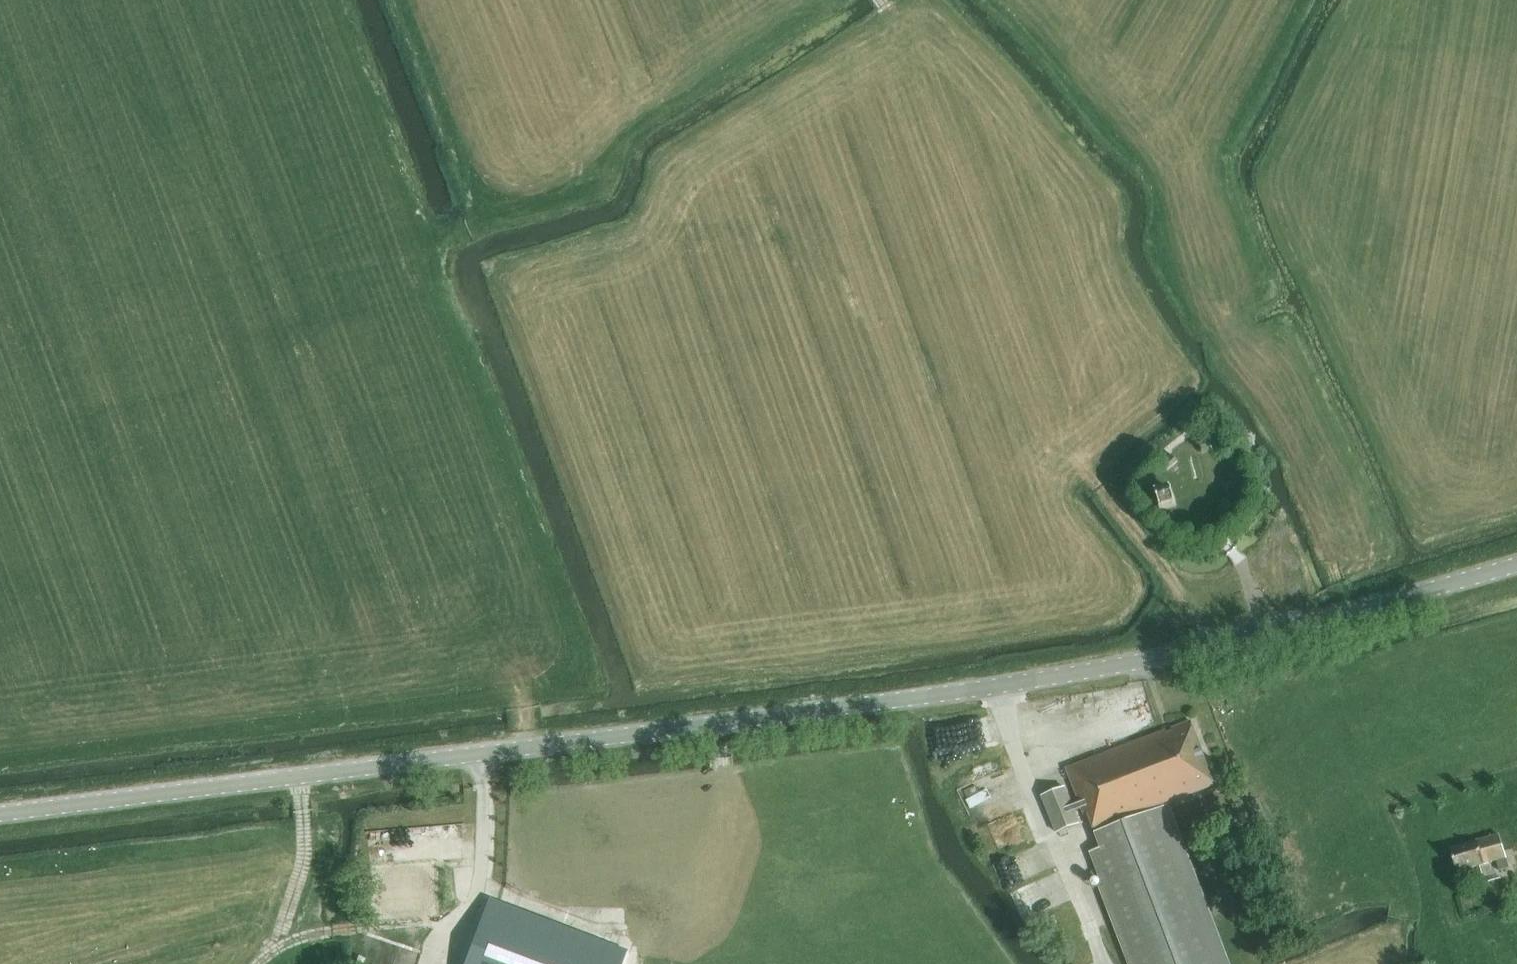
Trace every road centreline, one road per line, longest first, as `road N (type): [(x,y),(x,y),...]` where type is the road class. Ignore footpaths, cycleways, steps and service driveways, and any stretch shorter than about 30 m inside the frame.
road 1 (tertiary): [(0,814),(1005,684),(1263,633),(1516,564)]
road 2 (track): [(1091,476),(1225,642)]
road 3 (track): [(259,963),(285,926),(305,864),(300,776)]
road 4 (track): [(272,947),(331,931),(453,921)]

